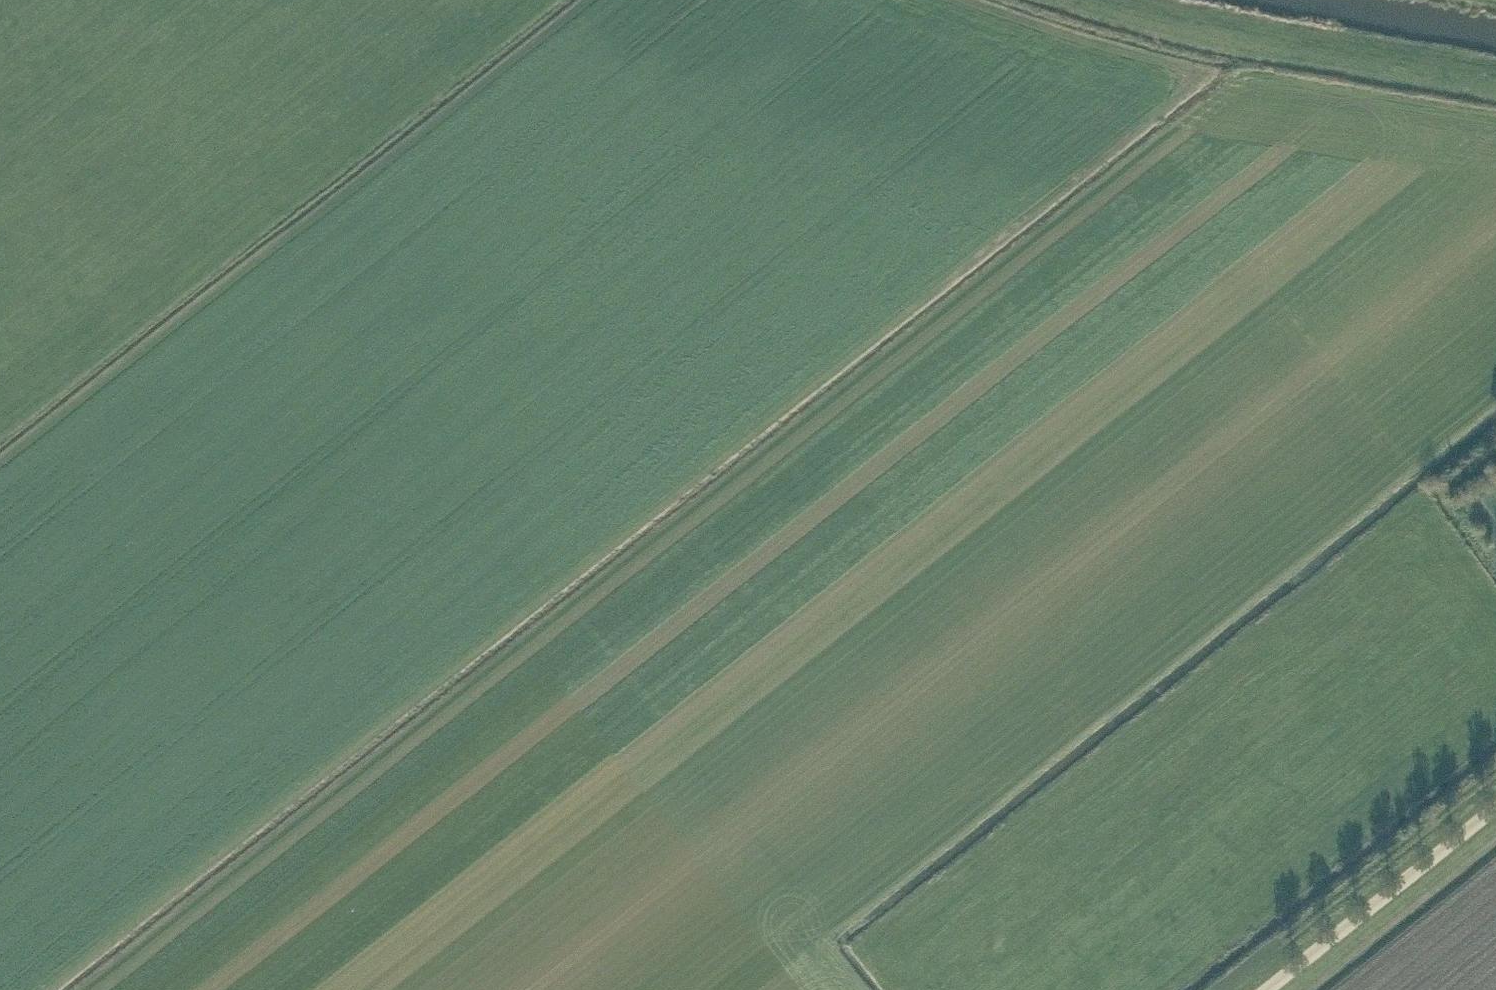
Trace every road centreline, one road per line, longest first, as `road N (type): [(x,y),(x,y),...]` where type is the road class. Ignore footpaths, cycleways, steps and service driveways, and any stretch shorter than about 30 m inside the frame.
road 1 (unclassified): [(1267,989),(1495,807)]

